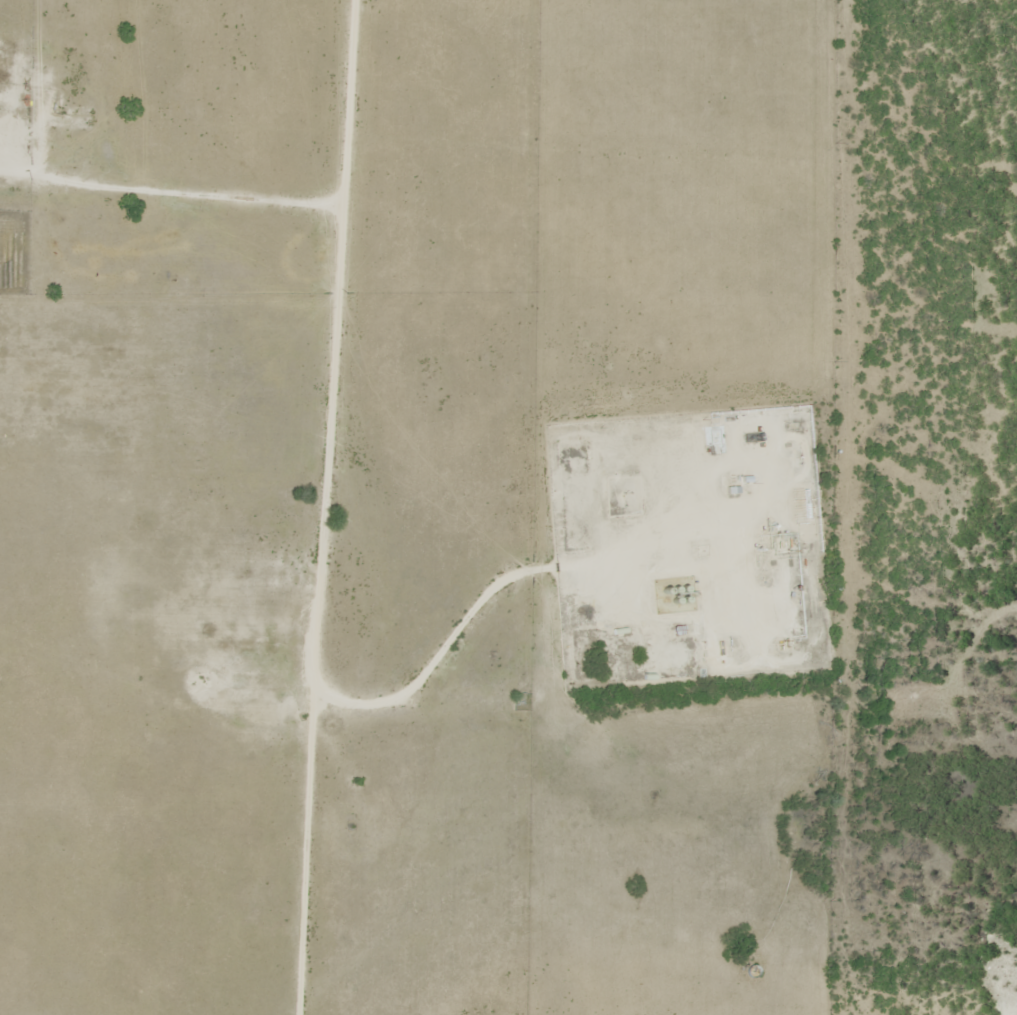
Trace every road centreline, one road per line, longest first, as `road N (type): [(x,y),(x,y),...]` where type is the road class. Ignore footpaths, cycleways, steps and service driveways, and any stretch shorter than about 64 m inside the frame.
road 1 (residential): [(284,1014),(299,989),(339,0)]

